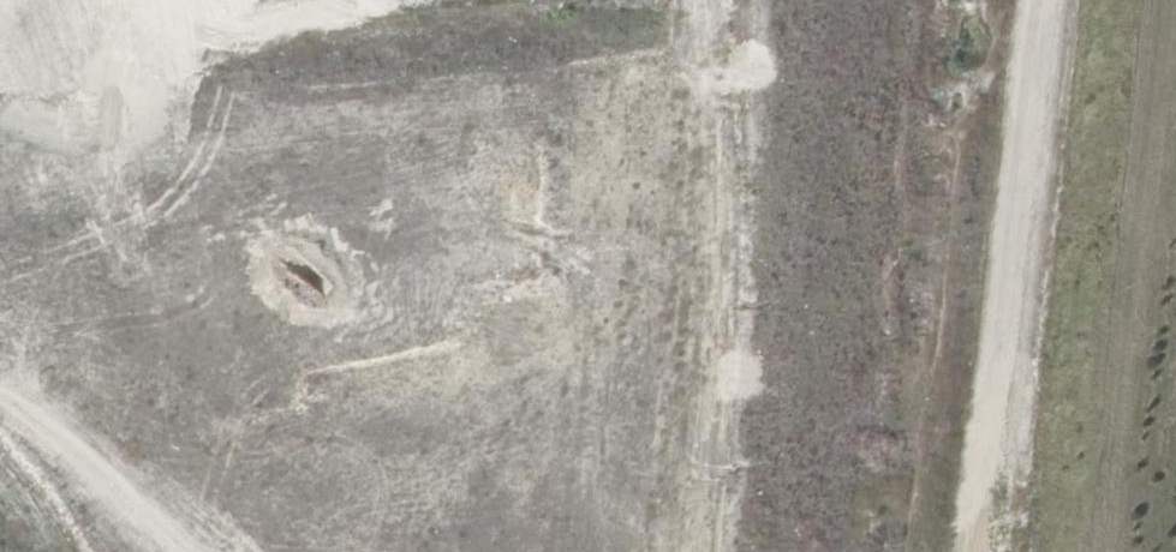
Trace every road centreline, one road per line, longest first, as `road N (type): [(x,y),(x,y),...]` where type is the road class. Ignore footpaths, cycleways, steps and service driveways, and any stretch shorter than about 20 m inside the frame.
road 1 (track): [(972,551),(1040,0)]
road 2 (track): [(208,551),(0,390)]

